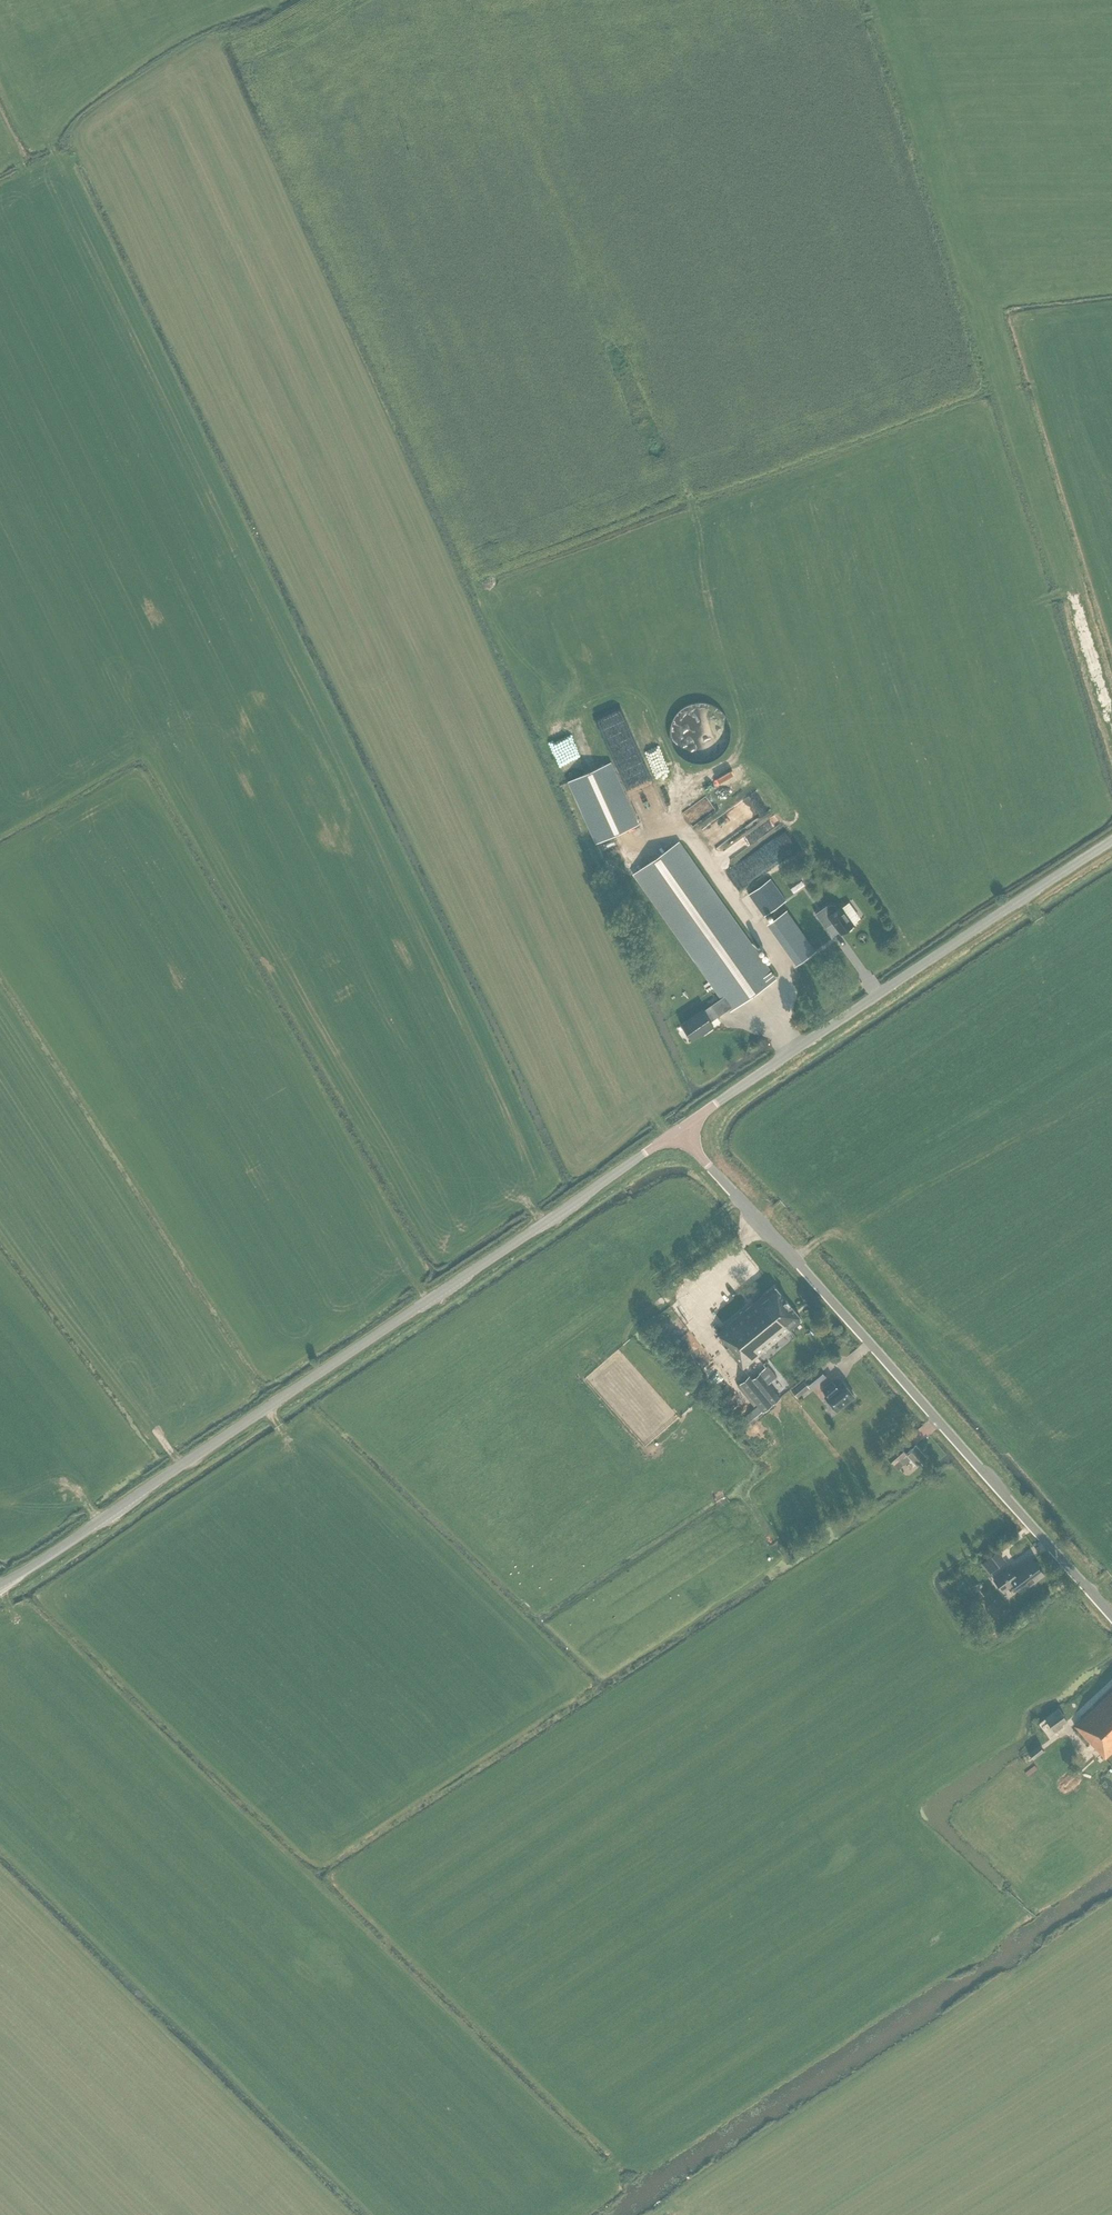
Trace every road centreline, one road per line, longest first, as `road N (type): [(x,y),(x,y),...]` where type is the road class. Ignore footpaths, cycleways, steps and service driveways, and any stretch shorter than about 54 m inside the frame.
road 1 (unclassified): [(0,1585),(679,1132)]
road 2 (unclassified): [(1111,1616),(679,1132)]
road 3 (unclassified): [(679,1132),(1111,842)]

